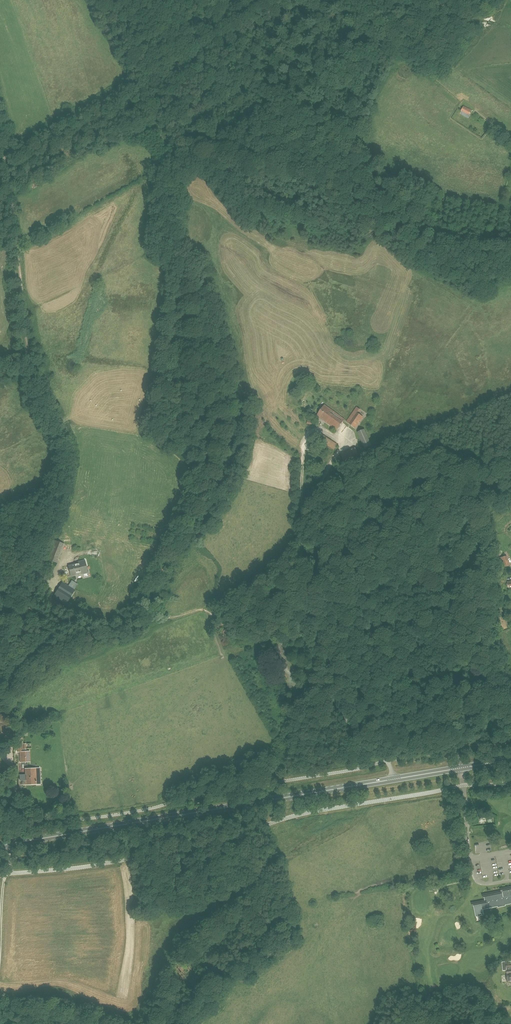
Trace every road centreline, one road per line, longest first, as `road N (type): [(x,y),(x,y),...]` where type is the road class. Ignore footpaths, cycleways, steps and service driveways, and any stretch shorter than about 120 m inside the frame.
road 1 (track): [(38,575),(69,489),(72,449),(30,352),(9,153)]
road 2 (primary): [(0,845),(396,779)]
road 3 (unclassified): [(0,161),(139,82)]
road 4 (unclassified): [(0,661),(38,575),(0,548)]
road 5 (track): [(322,635),(278,640),(294,687),(336,682)]

